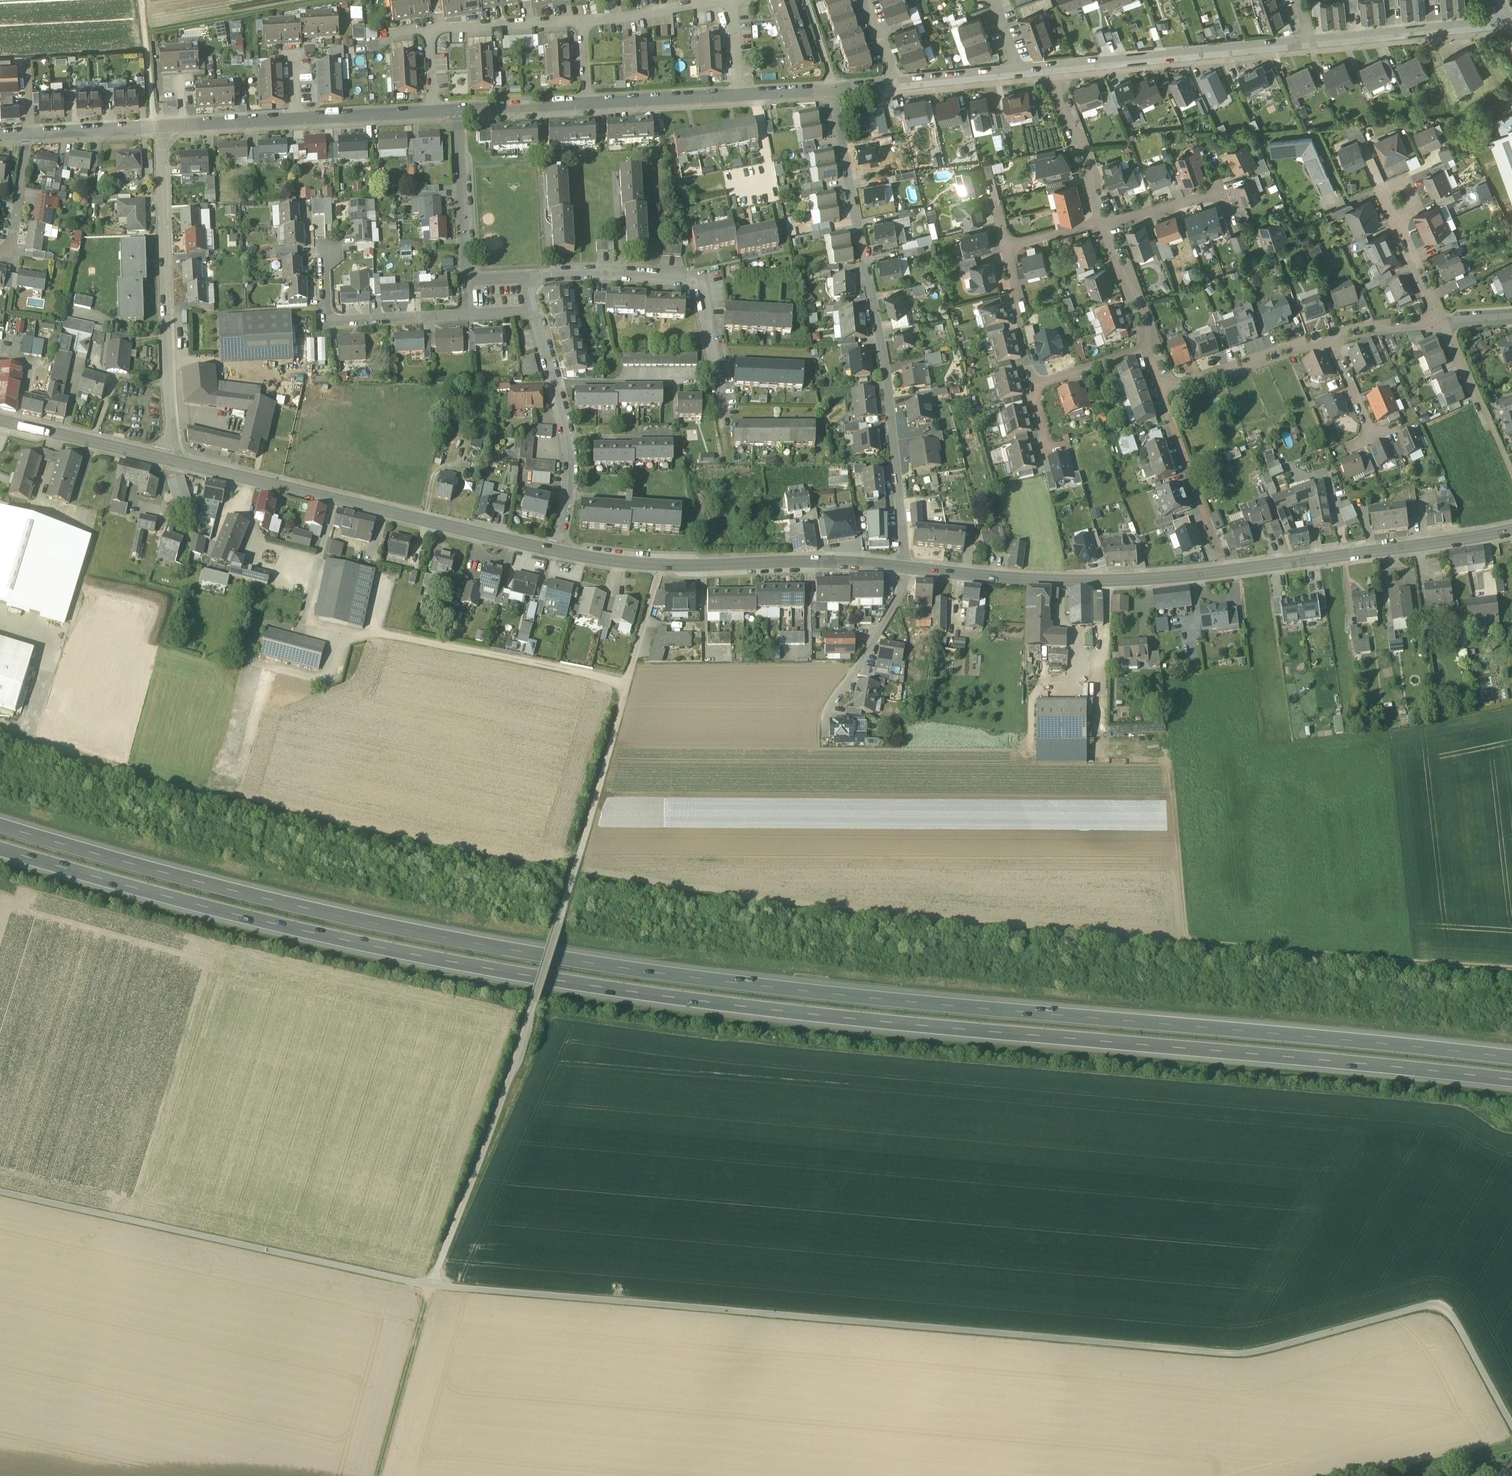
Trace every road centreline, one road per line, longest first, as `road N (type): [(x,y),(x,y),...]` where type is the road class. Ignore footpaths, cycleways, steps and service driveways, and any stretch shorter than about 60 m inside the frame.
road 1 (motorway): [(0,845),(192,900),(508,970),(739,1001),(1511,1077)]
road 2 (motorway): [(1511,1055),(959,1003),(521,948),(177,874),(0,823)]
road 3 (track): [(1511,1426),(1451,1315),(1433,1306),(1242,1355),(430,1286)]
road 4 (track): [(430,1286),(530,1017),(661,565)]
road 5 (residential): [(832,91),(885,365),(906,567)]
road 6 (track): [(430,1286),(0,1192)]
road 7 (secondary): [(557,551),(167,460)]
road 8 (secondary): [(906,567),(661,565),(557,551)]
road 9 (residential): [(160,126),(167,460)]
road 10 (secondary): [(1224,571),(1044,581),(906,567)]
road 11 (track): [(1511,970),(1194,943)]
road 12 (residential): [(526,279),(610,274),(703,286),(723,407)]
road 13 (secondary): [(1511,528),(1224,571)]
road 14 (residential): [(435,113),(160,126)]
road 15 (residential): [(1309,41),(1051,70)]
road 16 (track): [(628,683),(374,631)]
road 17 (residential): [(557,551),(571,461),(533,310)]
road 18 (residential): [(583,22),(727,1),(739,96)]
road 19 (residential): [(435,113),(431,29),(583,22)]
road 20 (residential): [(471,314),(325,324),(322,243)]
road 21 (residential): [(1508,22),(1309,41)]
road 22 (track): [(430,1286),(376,1475)]
road 23 (residential): [(906,567),(900,594),(827,713),(825,742)]
road 24 (residential): [(1165,393),(1224,571)]
road 25 (residential): [(1330,338),(1165,393)]
road 26 (secondary): [(167,460),(0,419)]
road 27 (residential): [(457,112),(468,282)]
road 28 (residential): [(1105,221),(1051,70)]
road 29 (residential): [(739,96),(588,105)]
road 30 (residential): [(1386,195),(1441,321)]
road 31 (track): [(335,499),(300,630)]
road 32 (residential): [(1149,349),(1105,221)]
road 33 (residential): [(30,133),(8,257),(0,255)]
road 34 (residential): [(588,105),(457,112)]
road 35 (residential): [(160,126),(30,133)]
road 36 (track): [(141,0),(160,126)]
road 37 (residential): [(1020,73),(896,86)]
road 38 (residential): [(1149,349),(1033,385)]

